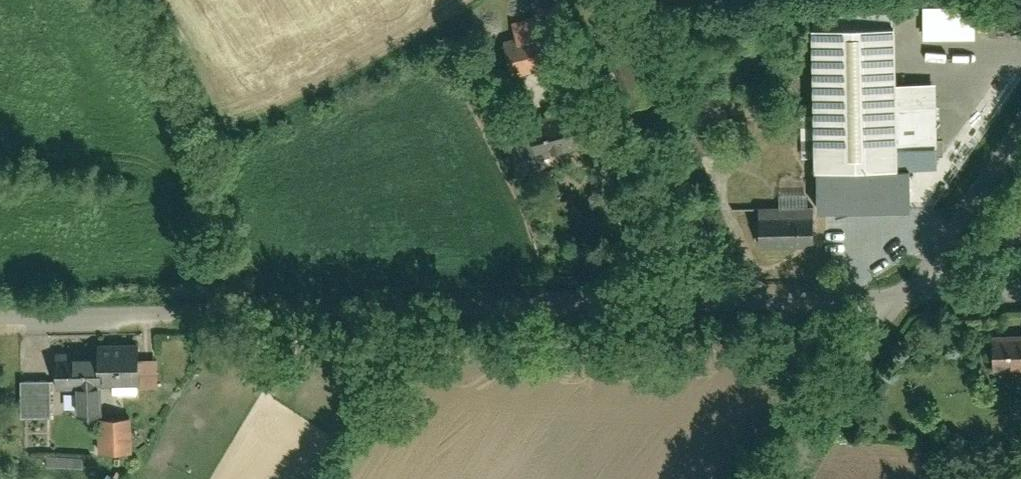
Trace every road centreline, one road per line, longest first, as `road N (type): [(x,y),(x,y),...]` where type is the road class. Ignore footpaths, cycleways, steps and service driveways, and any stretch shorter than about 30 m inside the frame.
road 1 (residential): [(0,317),(917,293)]
road 2 (residential): [(917,293),(796,478)]
road 3 (residential): [(1020,107),(917,293)]

